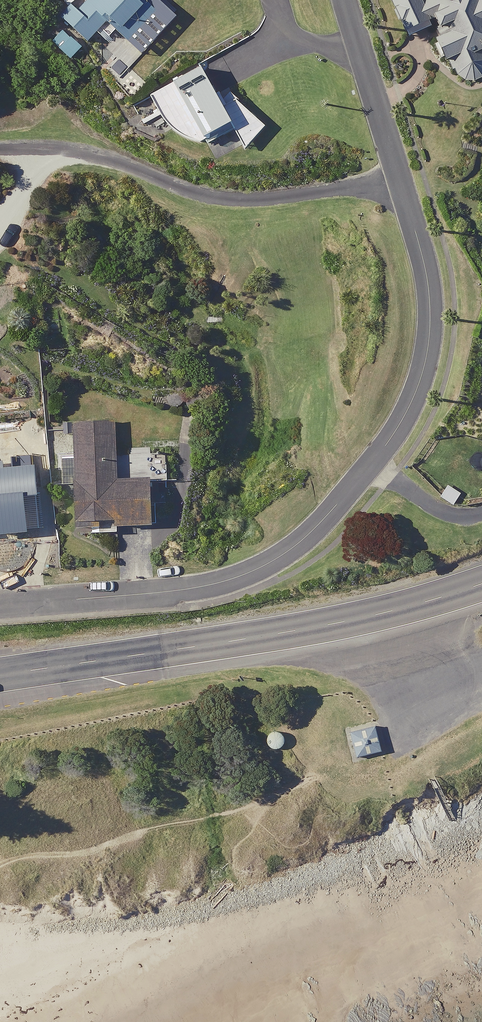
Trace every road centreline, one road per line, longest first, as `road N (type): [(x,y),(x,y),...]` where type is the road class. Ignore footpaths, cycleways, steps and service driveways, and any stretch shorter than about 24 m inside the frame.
road 1 (residential): [(0,600),(196,588),(291,550),(329,516),(413,406),(430,344),(425,268),(398,181)]
road 2 (primary): [(0,670),(407,604),(481,574)]
road 3 (residential): [(398,181),(236,199),(44,137),(0,138)]
road 4 (residential): [(398,181),(347,0)]

